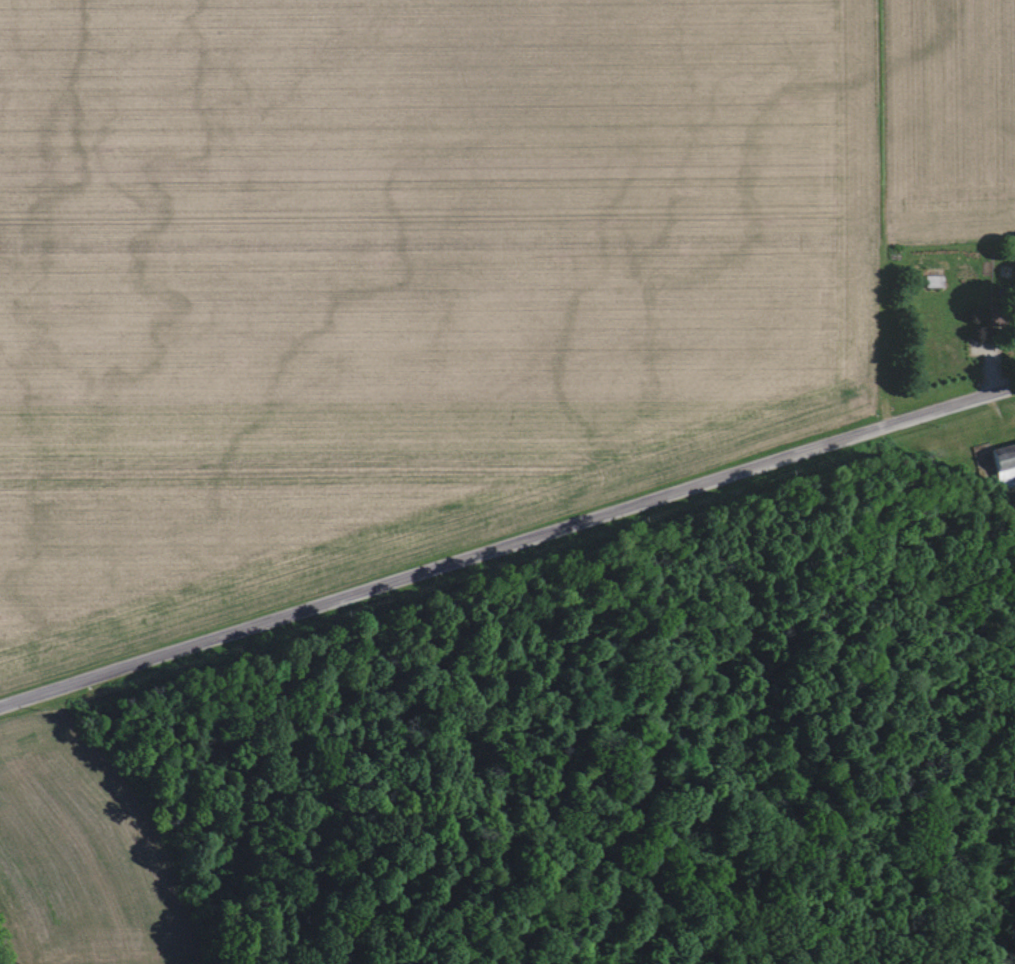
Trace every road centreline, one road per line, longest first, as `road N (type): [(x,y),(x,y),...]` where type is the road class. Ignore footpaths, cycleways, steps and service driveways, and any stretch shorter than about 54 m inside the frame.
road 1 (residential): [(0,701),(1014,381)]

